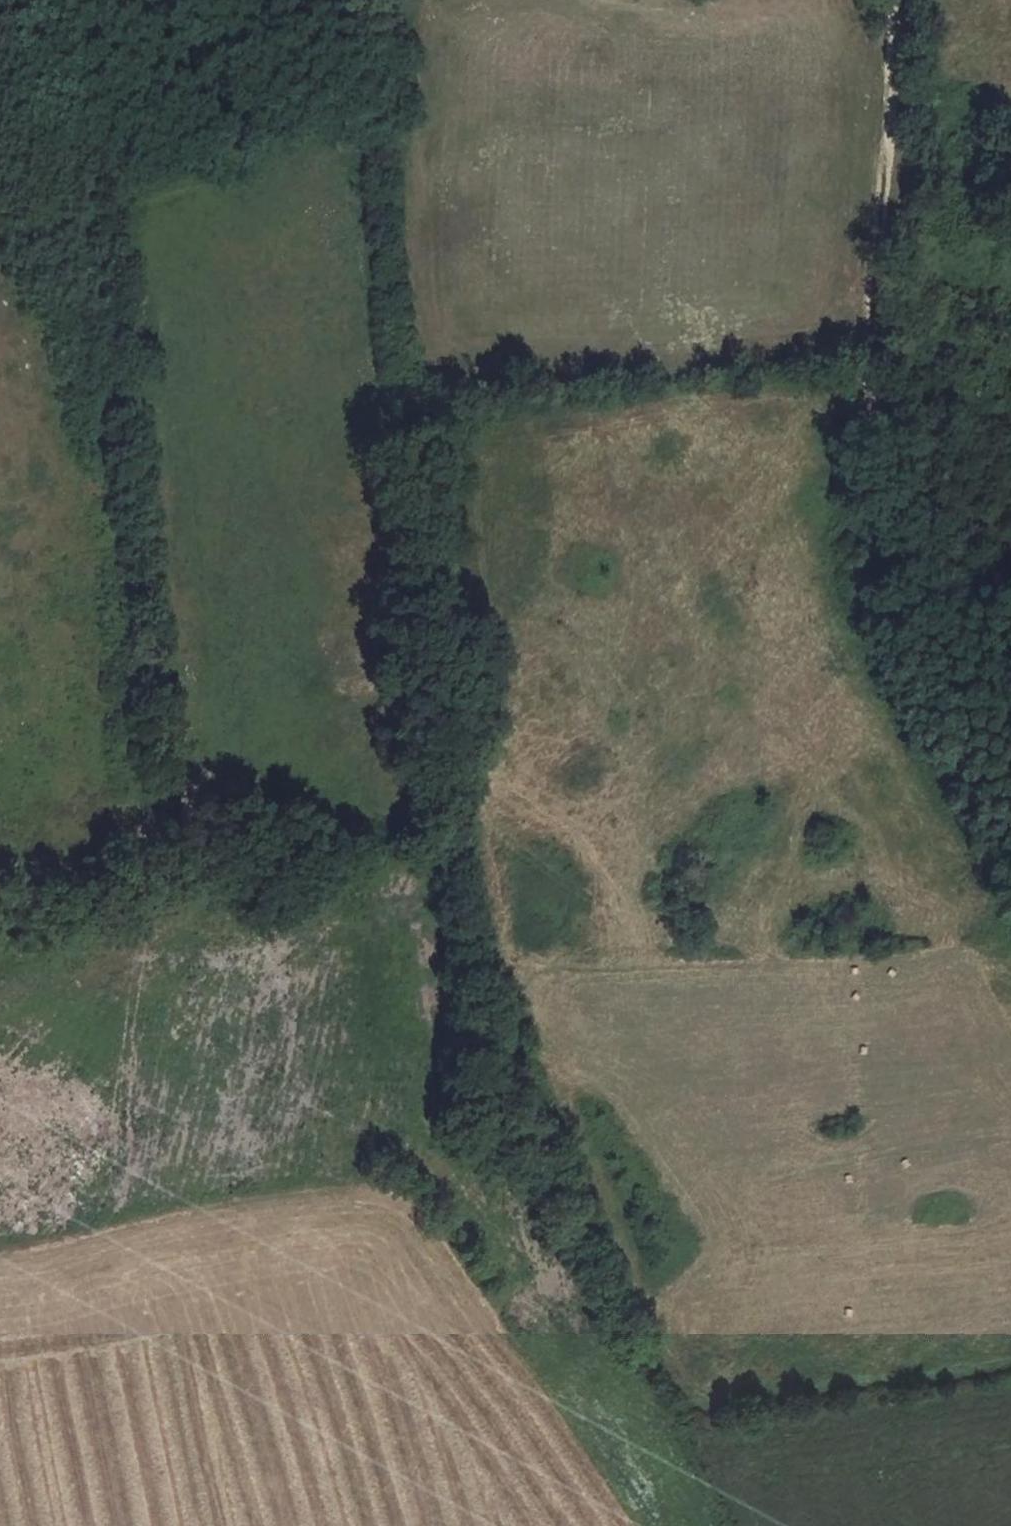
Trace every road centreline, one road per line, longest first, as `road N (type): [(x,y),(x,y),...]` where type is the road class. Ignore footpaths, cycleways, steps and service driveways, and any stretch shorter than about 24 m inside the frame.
road 1 (track): [(899,0),(873,231),(869,326),(878,428),(894,473),(916,501),(1010,553)]
road 2 (track): [(152,833),(118,859),(0,879)]

